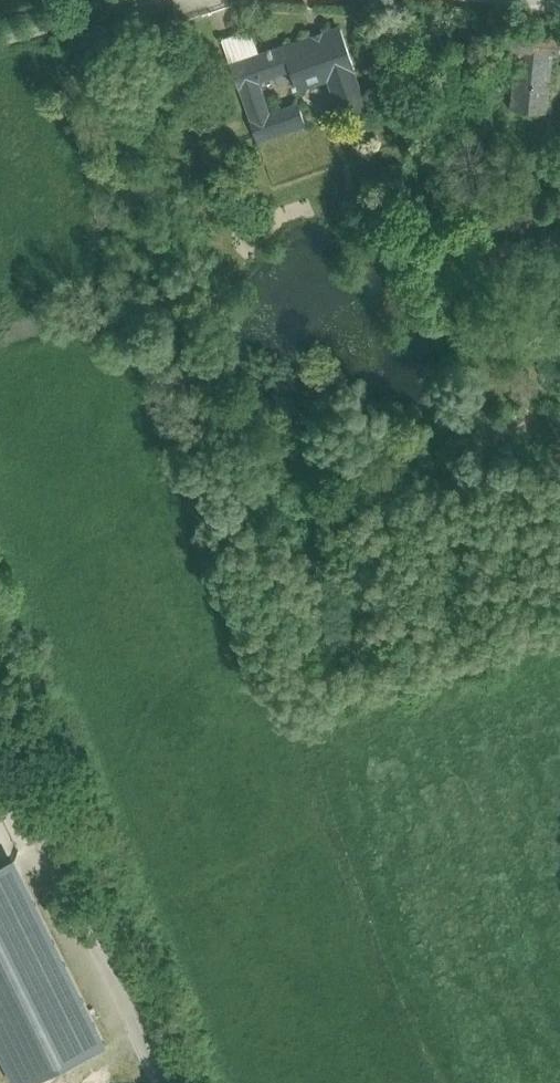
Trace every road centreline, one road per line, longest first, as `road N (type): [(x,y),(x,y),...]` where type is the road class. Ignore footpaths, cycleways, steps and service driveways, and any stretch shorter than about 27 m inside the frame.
road 1 (residential): [(152,1082),(0,740)]
road 2 (track): [(559,24),(377,0)]
road 3 (track): [(0,43),(149,0)]

